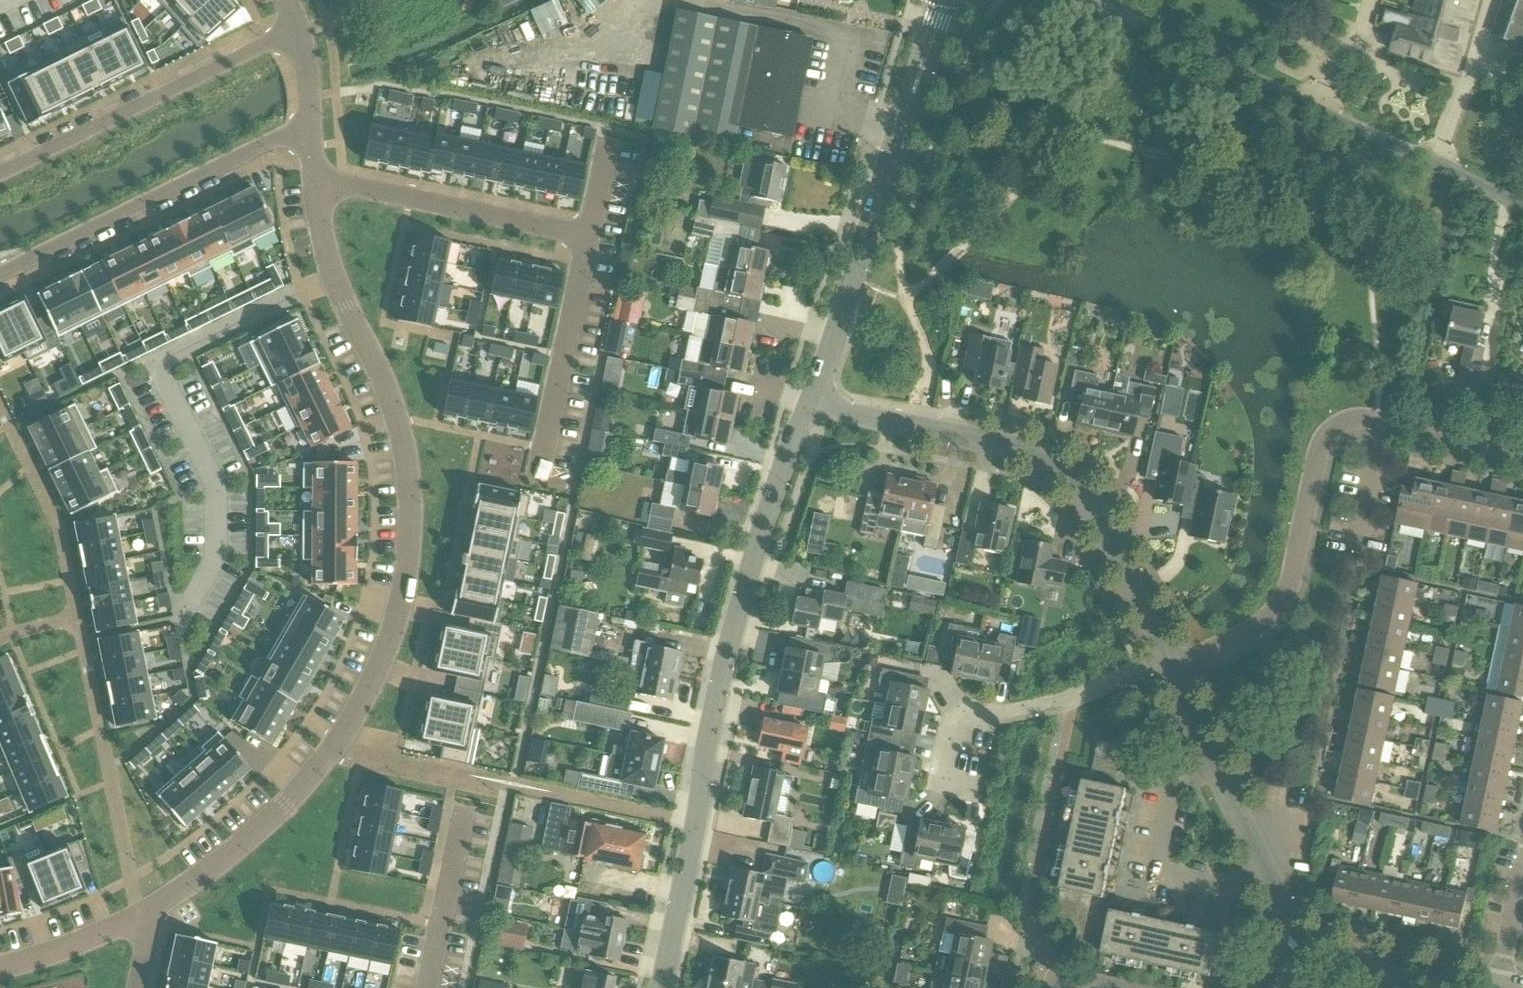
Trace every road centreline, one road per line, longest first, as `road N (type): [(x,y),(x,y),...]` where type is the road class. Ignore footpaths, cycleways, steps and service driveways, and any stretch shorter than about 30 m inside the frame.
road 1 (residential): [(153,909),(263,827),(335,744),(363,703),(402,596),(411,492),(397,420),(325,252),(311,176)]
road 2 (tertiary): [(662,987),(734,619),(811,401)]
road 3 (residential): [(1522,455),(1364,422),(1341,427),(1314,467),(1282,602),(1243,636),(1171,676)]
road 4 (unclassified): [(1091,0),(1522,202)]
road 5 (residential): [(1162,660),(1091,514),(1063,476),(1030,452),(979,434),(811,401)]
road 6 (tertiary): [(811,401),(944,0)]
road 7 (residential): [(1398,965),(1292,944),(1171,676)]
road 8 (residential): [(0,274),(257,146),(277,138),(309,142)]
road 9 (residential): [(0,175),(295,23)]
road 10 (residential): [(153,909),(129,874),(79,618)]
road 11 (residential): [(589,236),(311,176)]
road 12 (residential): [(945,791),(957,729),(1068,699),(1162,660)]
road 13 (residential): [(0,408),(62,530),(79,618)]
road 14 (residential): [(0,968),(153,909)]

